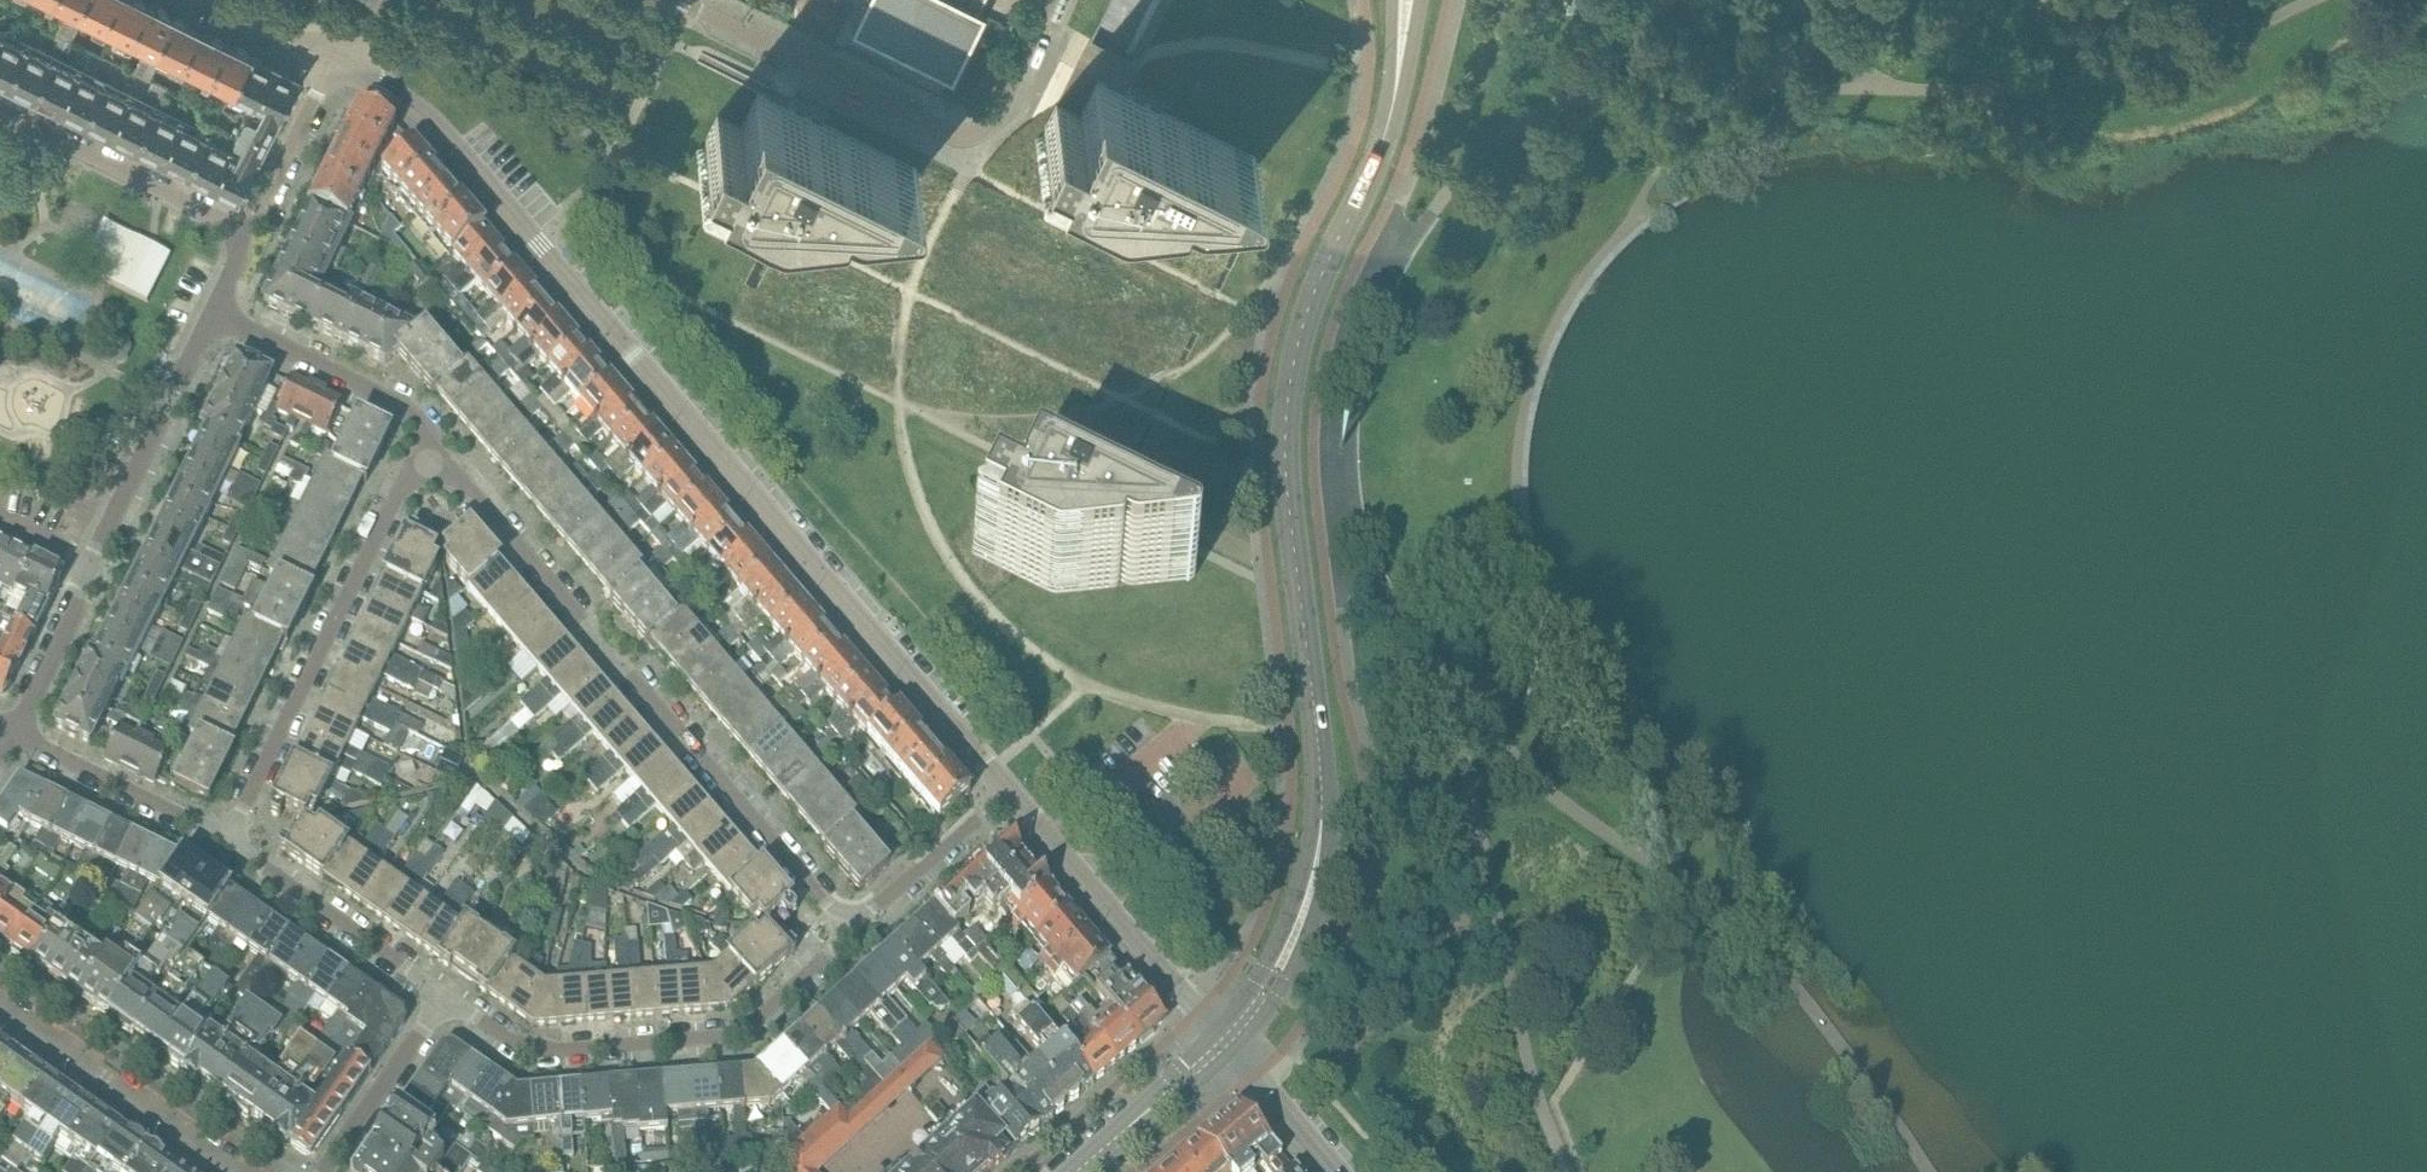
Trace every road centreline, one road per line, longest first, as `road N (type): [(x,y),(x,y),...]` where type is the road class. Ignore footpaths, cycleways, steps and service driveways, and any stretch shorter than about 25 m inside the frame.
road 1 (unclassified): [(1007,787),(426,113),(336,57)]
road 2 (unclassified): [(1230,1042),(1296,933),(1319,863),(1320,751),(1286,420),(1310,303),(1390,118)]
road 3 (residential): [(443,452),(857,929)]
road 4 (residential): [(671,0),(962,137),(999,114),(1046,0)]
road 5 (residential): [(446,995),(528,1048),(738,1032),(857,929)]
road 6 (residential): [(226,838),(399,484),(443,452)]
road 7 (unclassified): [(1230,1042),(1007,787)]
road 8 (residential): [(238,1171),(0,1003)]
road 9 (residential): [(94,564),(213,311)]
road 10 (residential): [(251,228),(0,108)]
road 11 (residential): [(213,311),(405,407),(443,452)]
road 12 (residential): [(226,838),(446,995)]
road 13 (residential): [(16,732),(226,838)]
road 14 (residential): [(324,1171),(446,995)]
road 15 (residential): [(857,929),(1007,787)]
road 16 (residential): [(1076,1171),(1230,1042)]
road 17 (residential): [(336,57),(251,228)]
road 18 (residential): [(16,732),(94,564)]
road 19 (unclassified): [(1339,1171),(1230,1042)]
road 20 (unclassified): [(336,57),(222,0)]
road 21 (unclassified): [(1390,118),(1421,0)]

